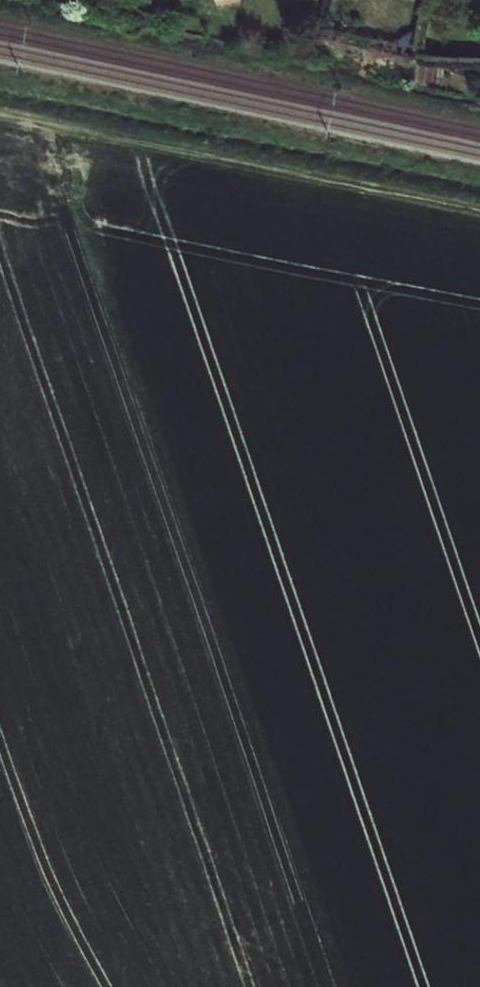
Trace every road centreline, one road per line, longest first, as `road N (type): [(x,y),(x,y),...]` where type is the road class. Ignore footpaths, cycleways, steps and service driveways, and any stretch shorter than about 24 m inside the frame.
road 1 (track): [(0,117),(479,213)]

